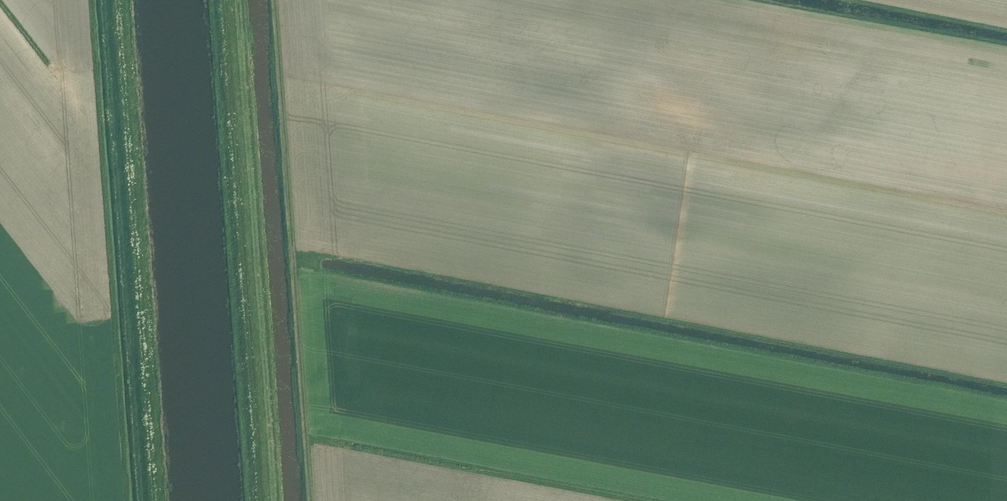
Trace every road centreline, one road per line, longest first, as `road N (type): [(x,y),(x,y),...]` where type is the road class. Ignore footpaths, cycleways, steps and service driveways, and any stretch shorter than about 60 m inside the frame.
road 1 (track): [(260,500),(223,0)]

